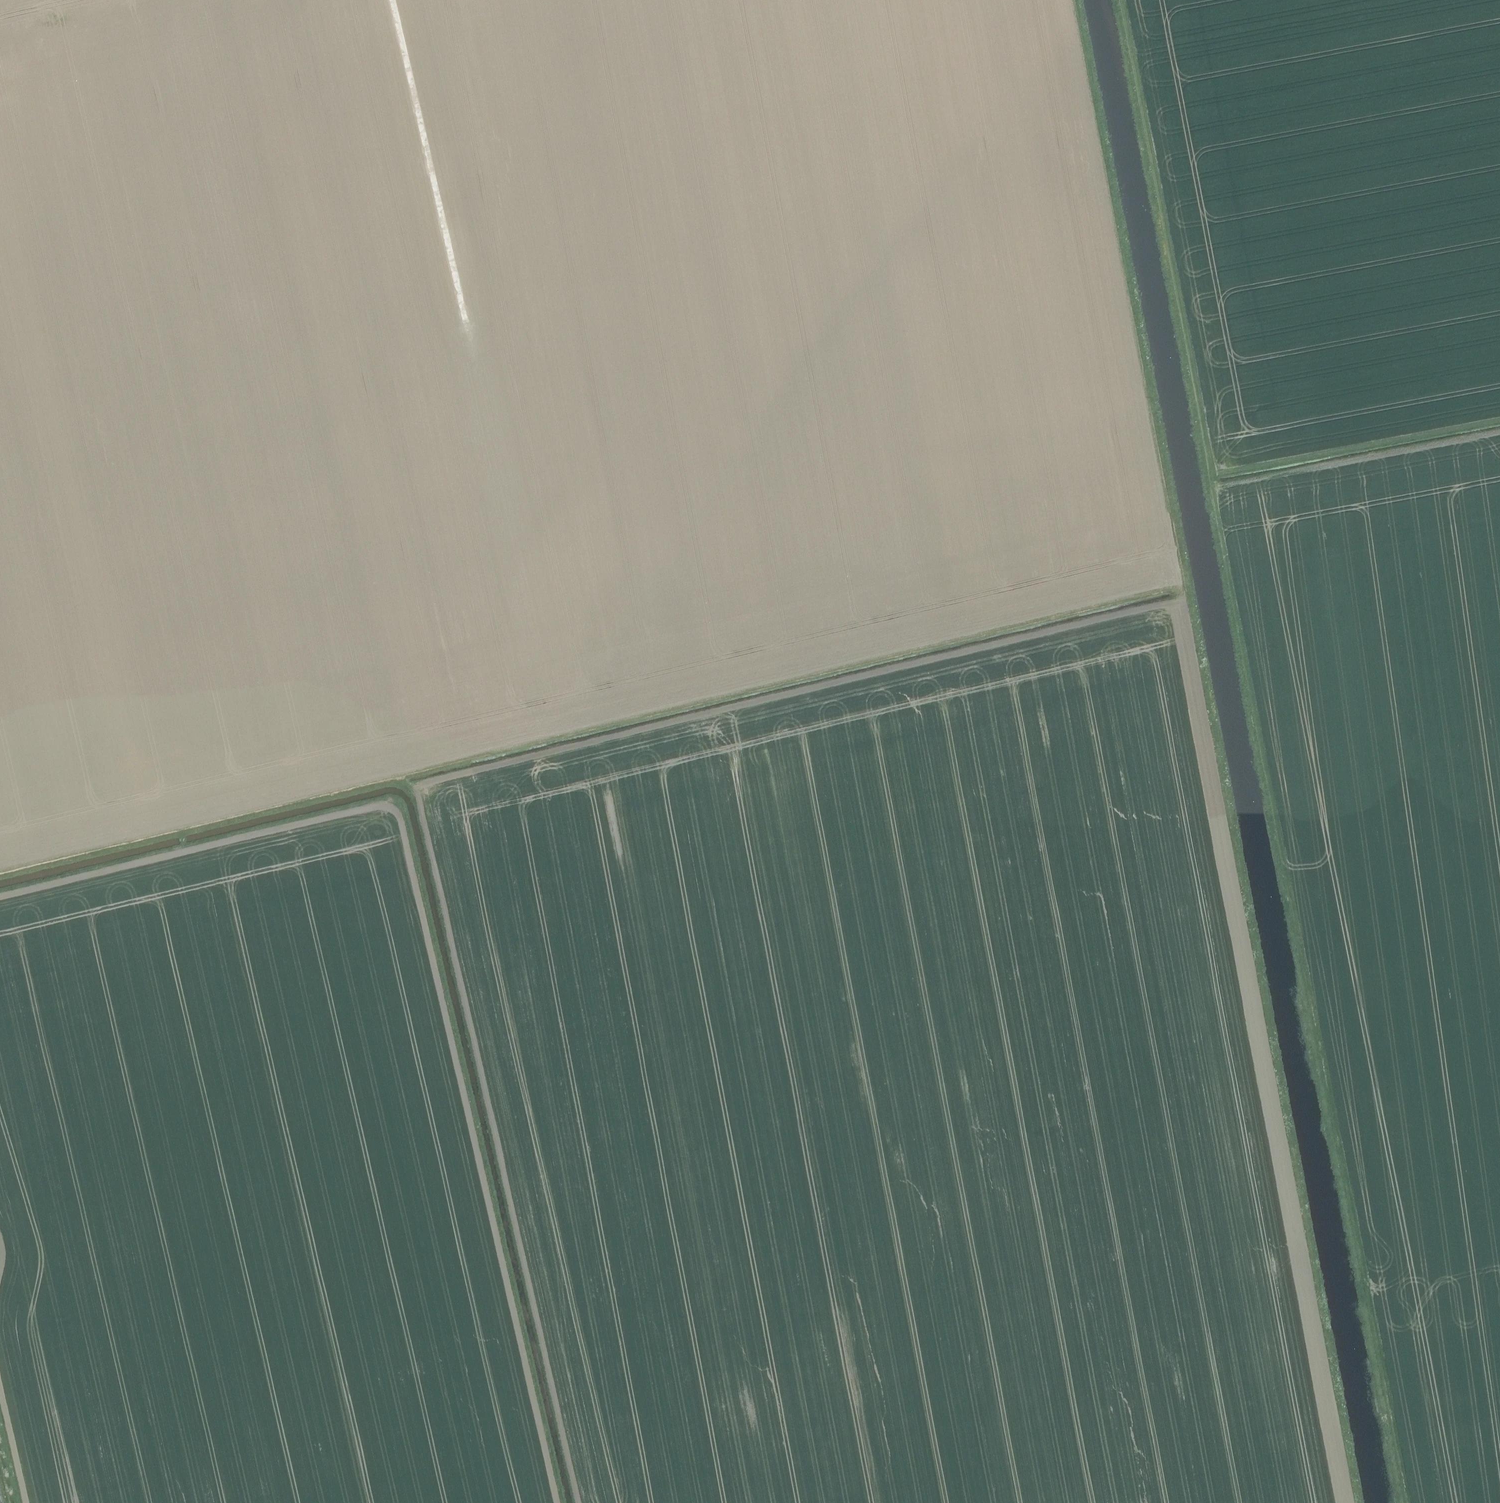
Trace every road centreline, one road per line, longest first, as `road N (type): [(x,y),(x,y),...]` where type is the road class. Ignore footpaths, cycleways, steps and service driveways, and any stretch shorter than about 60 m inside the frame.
road 1 (unclassified): [(466,322),(391,0)]

